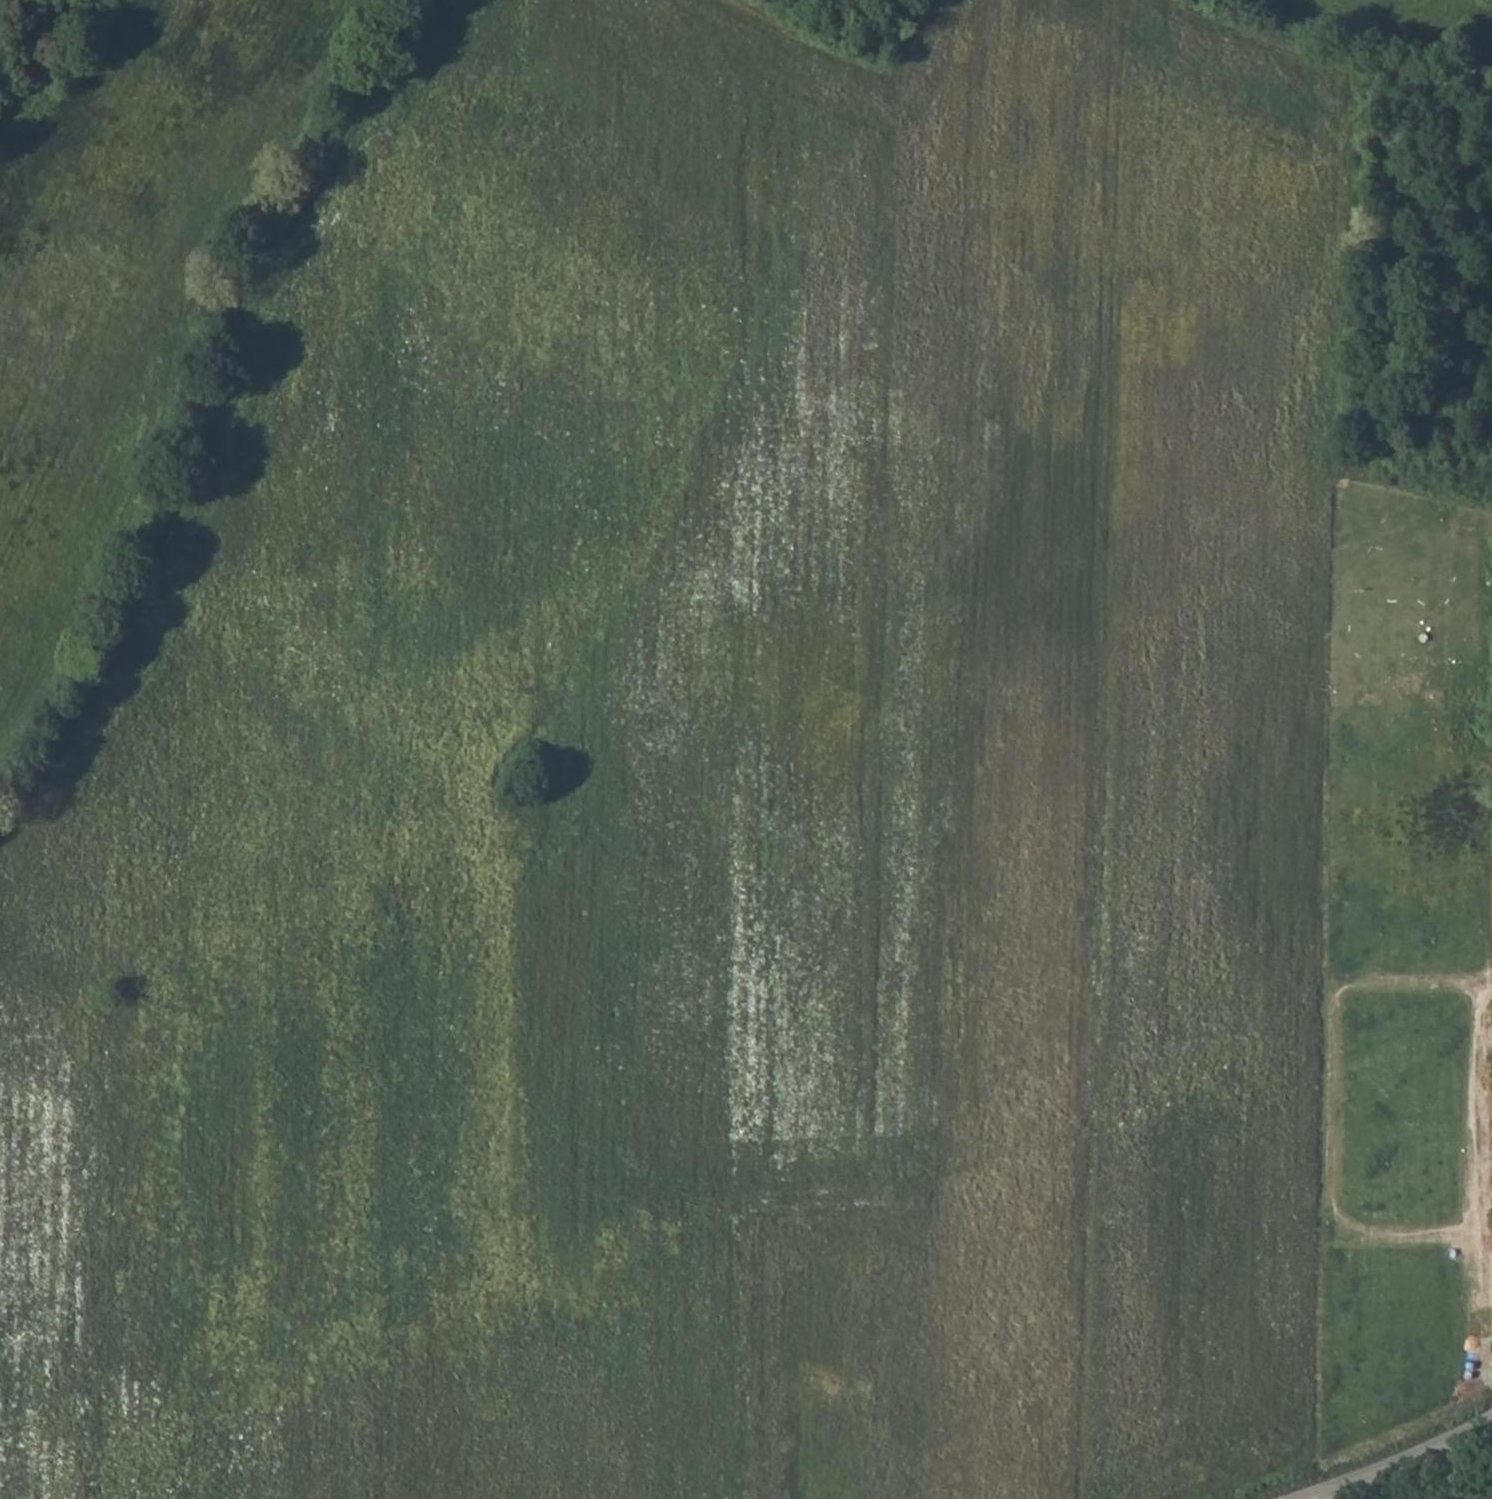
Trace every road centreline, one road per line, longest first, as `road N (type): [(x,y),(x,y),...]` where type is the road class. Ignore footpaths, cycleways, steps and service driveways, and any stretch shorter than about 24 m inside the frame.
road 1 (unclassified): [(1491,1418),(1303,1498)]
road 2 (track): [(1491,488),(1345,468)]

